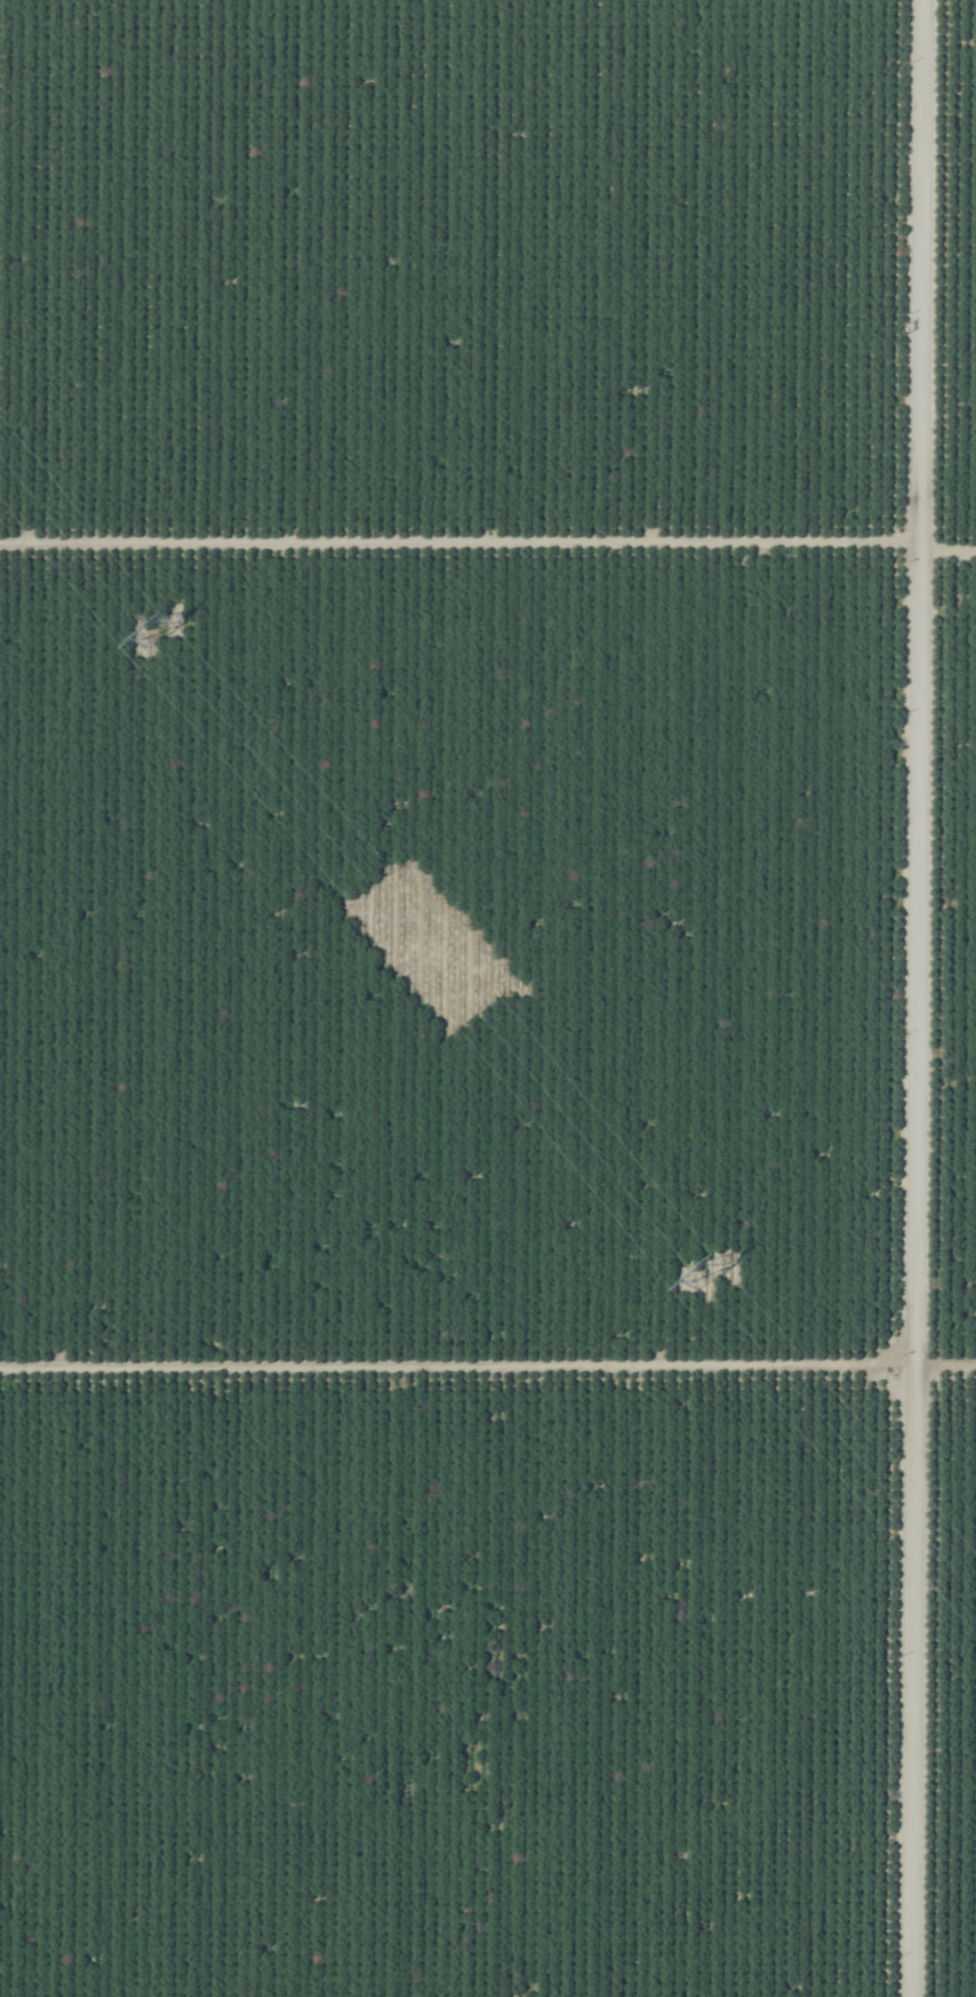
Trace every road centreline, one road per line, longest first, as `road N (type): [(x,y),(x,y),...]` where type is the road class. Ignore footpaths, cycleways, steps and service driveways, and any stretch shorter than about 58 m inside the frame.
road 1 (track): [(925,0),(909,1370),(911,1996)]

